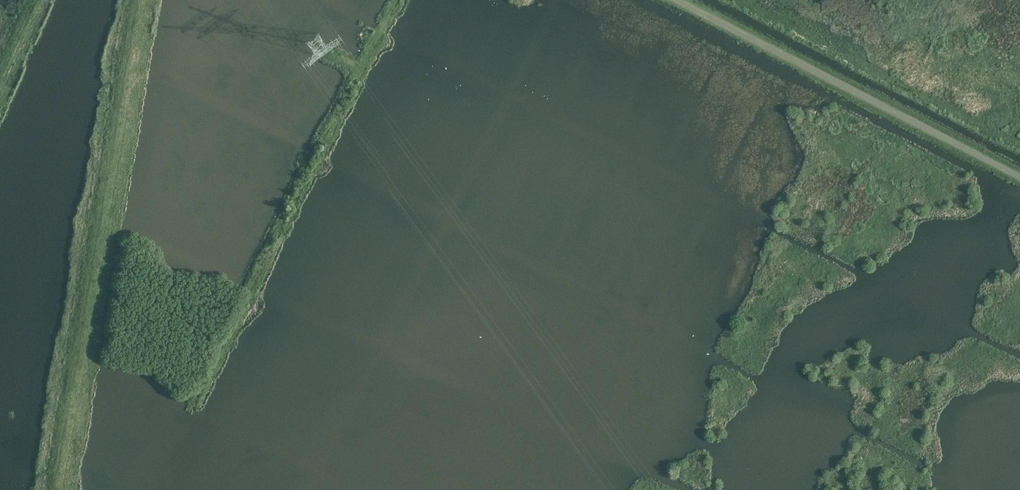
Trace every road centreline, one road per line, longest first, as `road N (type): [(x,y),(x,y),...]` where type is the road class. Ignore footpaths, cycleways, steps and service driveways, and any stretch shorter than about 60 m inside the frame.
road 1 (track): [(195,398),(400,0)]

